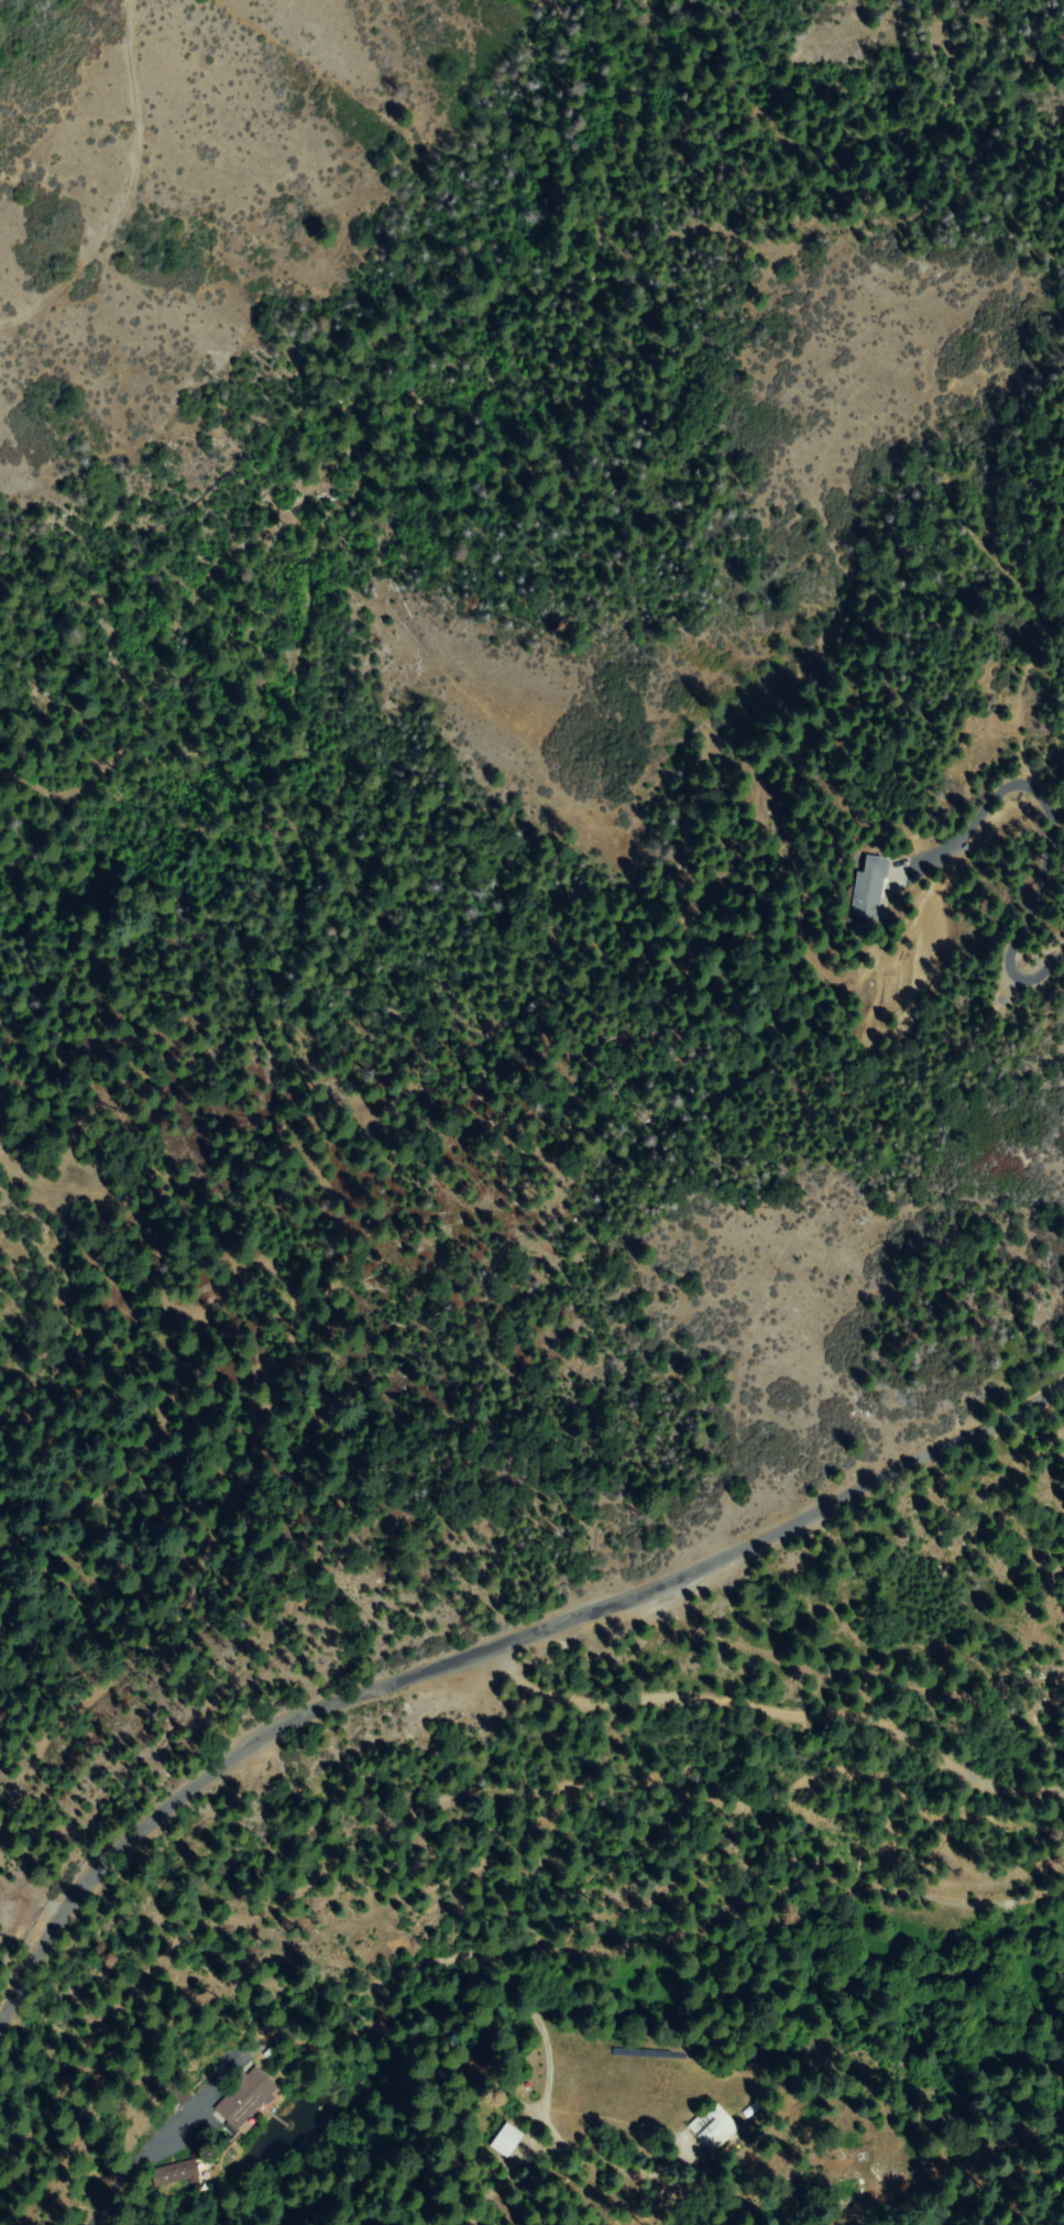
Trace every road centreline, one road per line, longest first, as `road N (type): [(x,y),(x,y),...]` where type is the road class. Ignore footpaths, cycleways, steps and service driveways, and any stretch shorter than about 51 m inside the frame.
road 1 (residential): [(0,2022),(59,1924),(116,1859),(245,1752),(300,1720),(659,1588),(1063,1384)]
road 2 (track): [(0,644),(61,561),(73,519),(160,510),(289,369)]
road 3 (track): [(142,0),(109,134),(44,247),(0,270)]

